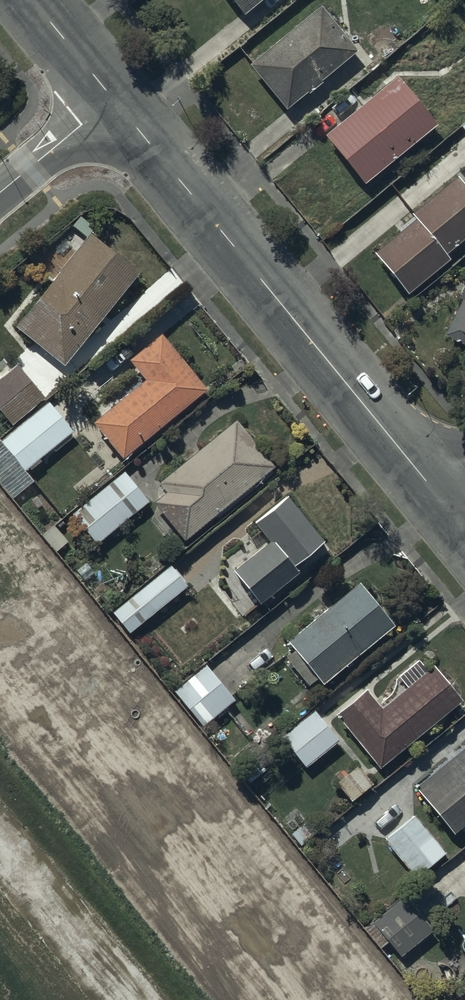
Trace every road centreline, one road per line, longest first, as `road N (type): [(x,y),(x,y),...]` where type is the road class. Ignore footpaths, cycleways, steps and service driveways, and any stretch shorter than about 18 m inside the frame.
road 1 (tertiary): [(113,99),(448,509)]
road 2 (residential): [(0,193),(113,99)]
road 3 (tertiary): [(32,0),(113,99)]

